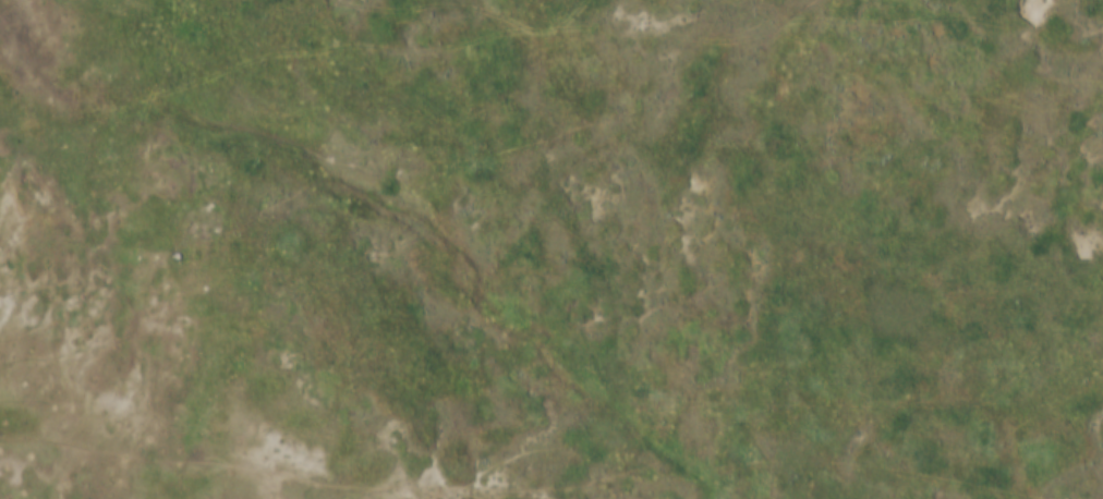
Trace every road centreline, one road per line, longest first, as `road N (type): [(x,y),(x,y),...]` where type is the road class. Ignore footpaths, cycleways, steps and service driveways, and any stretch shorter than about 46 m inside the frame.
road 1 (track): [(0,405),(129,410),(339,479),(502,497)]

